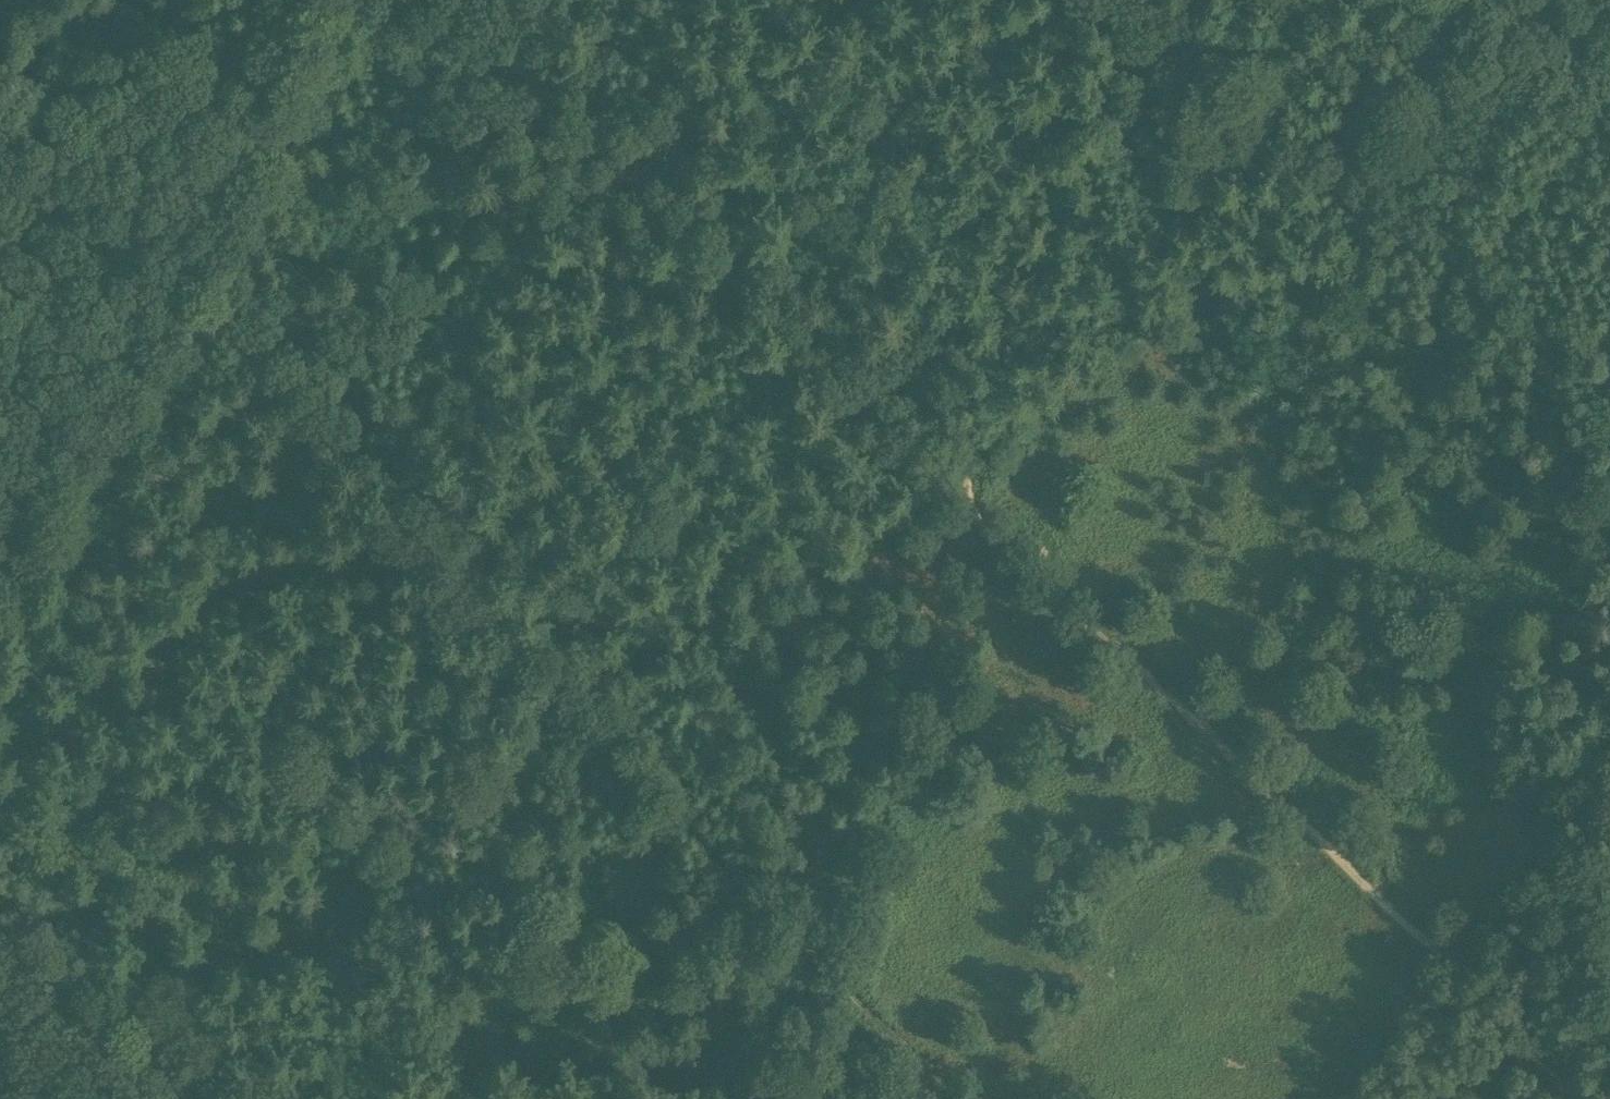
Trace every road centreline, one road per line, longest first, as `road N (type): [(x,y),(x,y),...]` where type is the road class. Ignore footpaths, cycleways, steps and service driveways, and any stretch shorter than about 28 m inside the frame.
road 1 (track): [(0,909),(251,1098)]
road 2 (track): [(189,288),(247,173),(305,0)]

